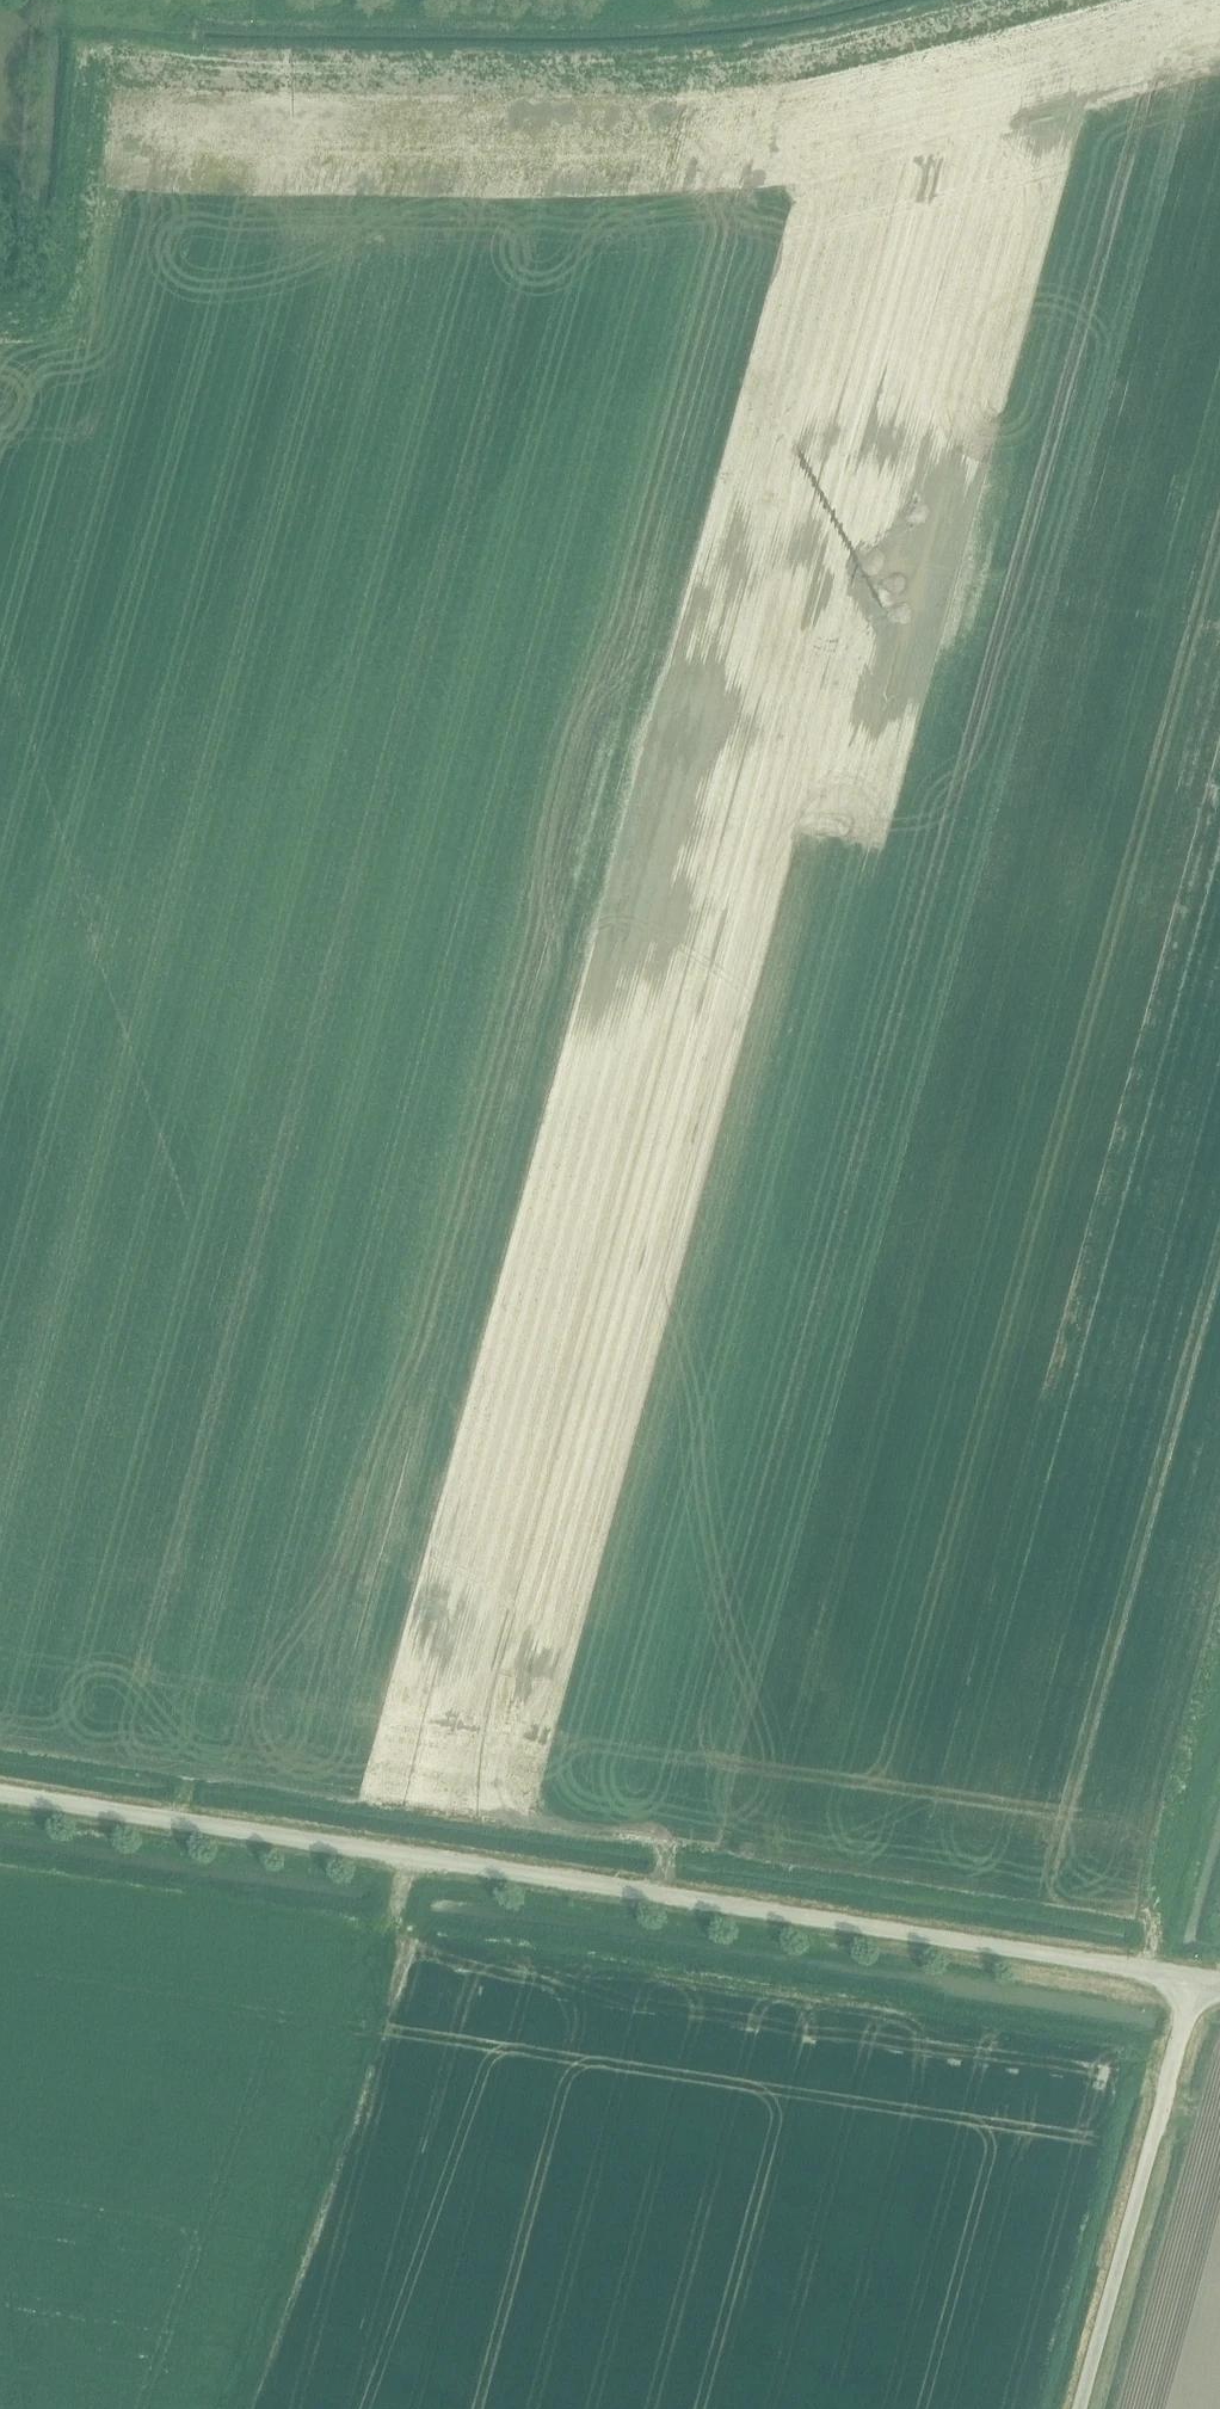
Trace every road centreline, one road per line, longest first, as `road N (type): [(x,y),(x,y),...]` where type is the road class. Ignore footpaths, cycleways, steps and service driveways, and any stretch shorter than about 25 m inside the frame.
road 1 (unclassified): [(1191,1982),(0,1794)]
road 2 (unclassified): [(1080,2408),(1191,1982)]

